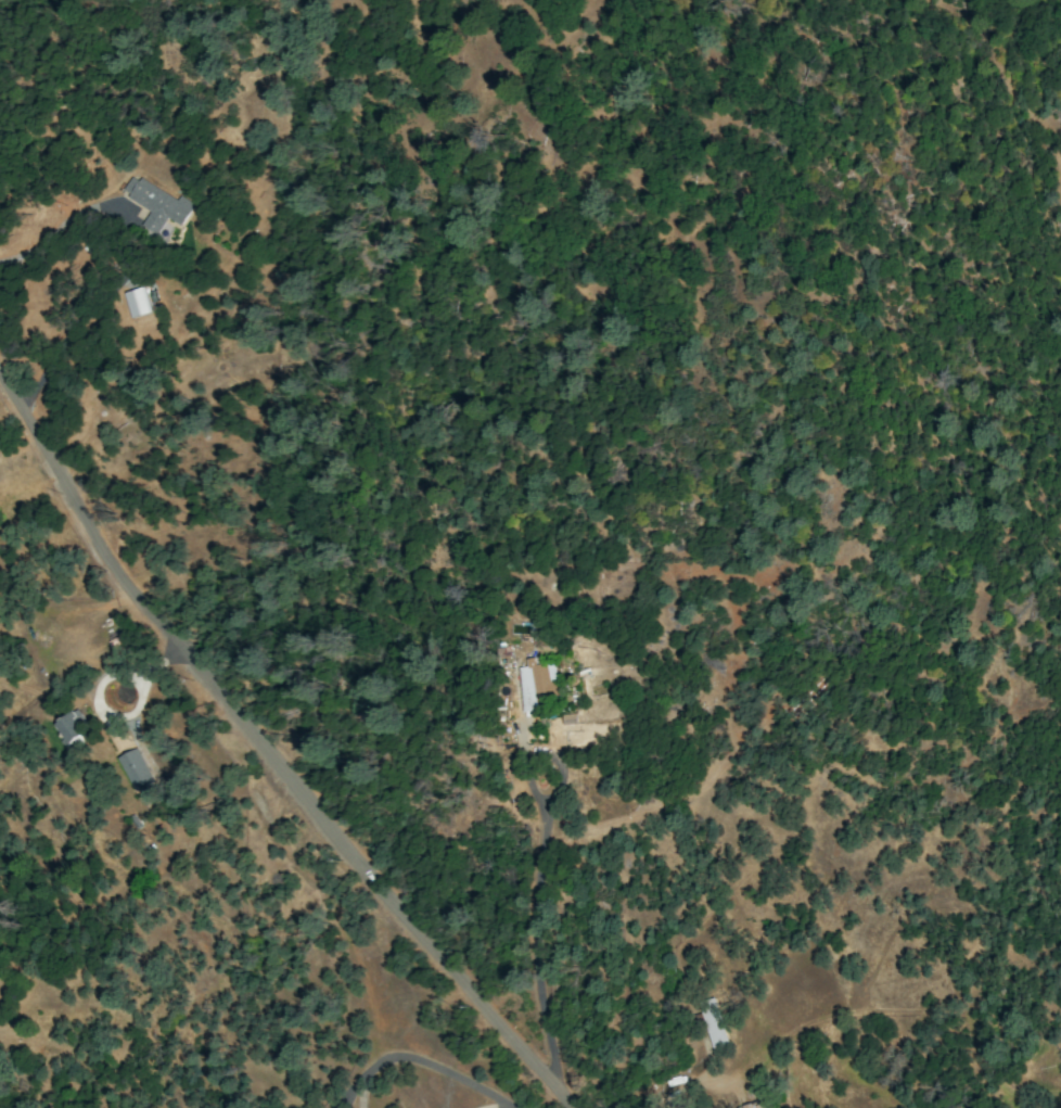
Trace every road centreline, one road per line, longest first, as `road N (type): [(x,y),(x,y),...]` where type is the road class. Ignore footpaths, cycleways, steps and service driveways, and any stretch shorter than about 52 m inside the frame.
road 1 (tertiary): [(571,1107),(128,601),(0,387)]

